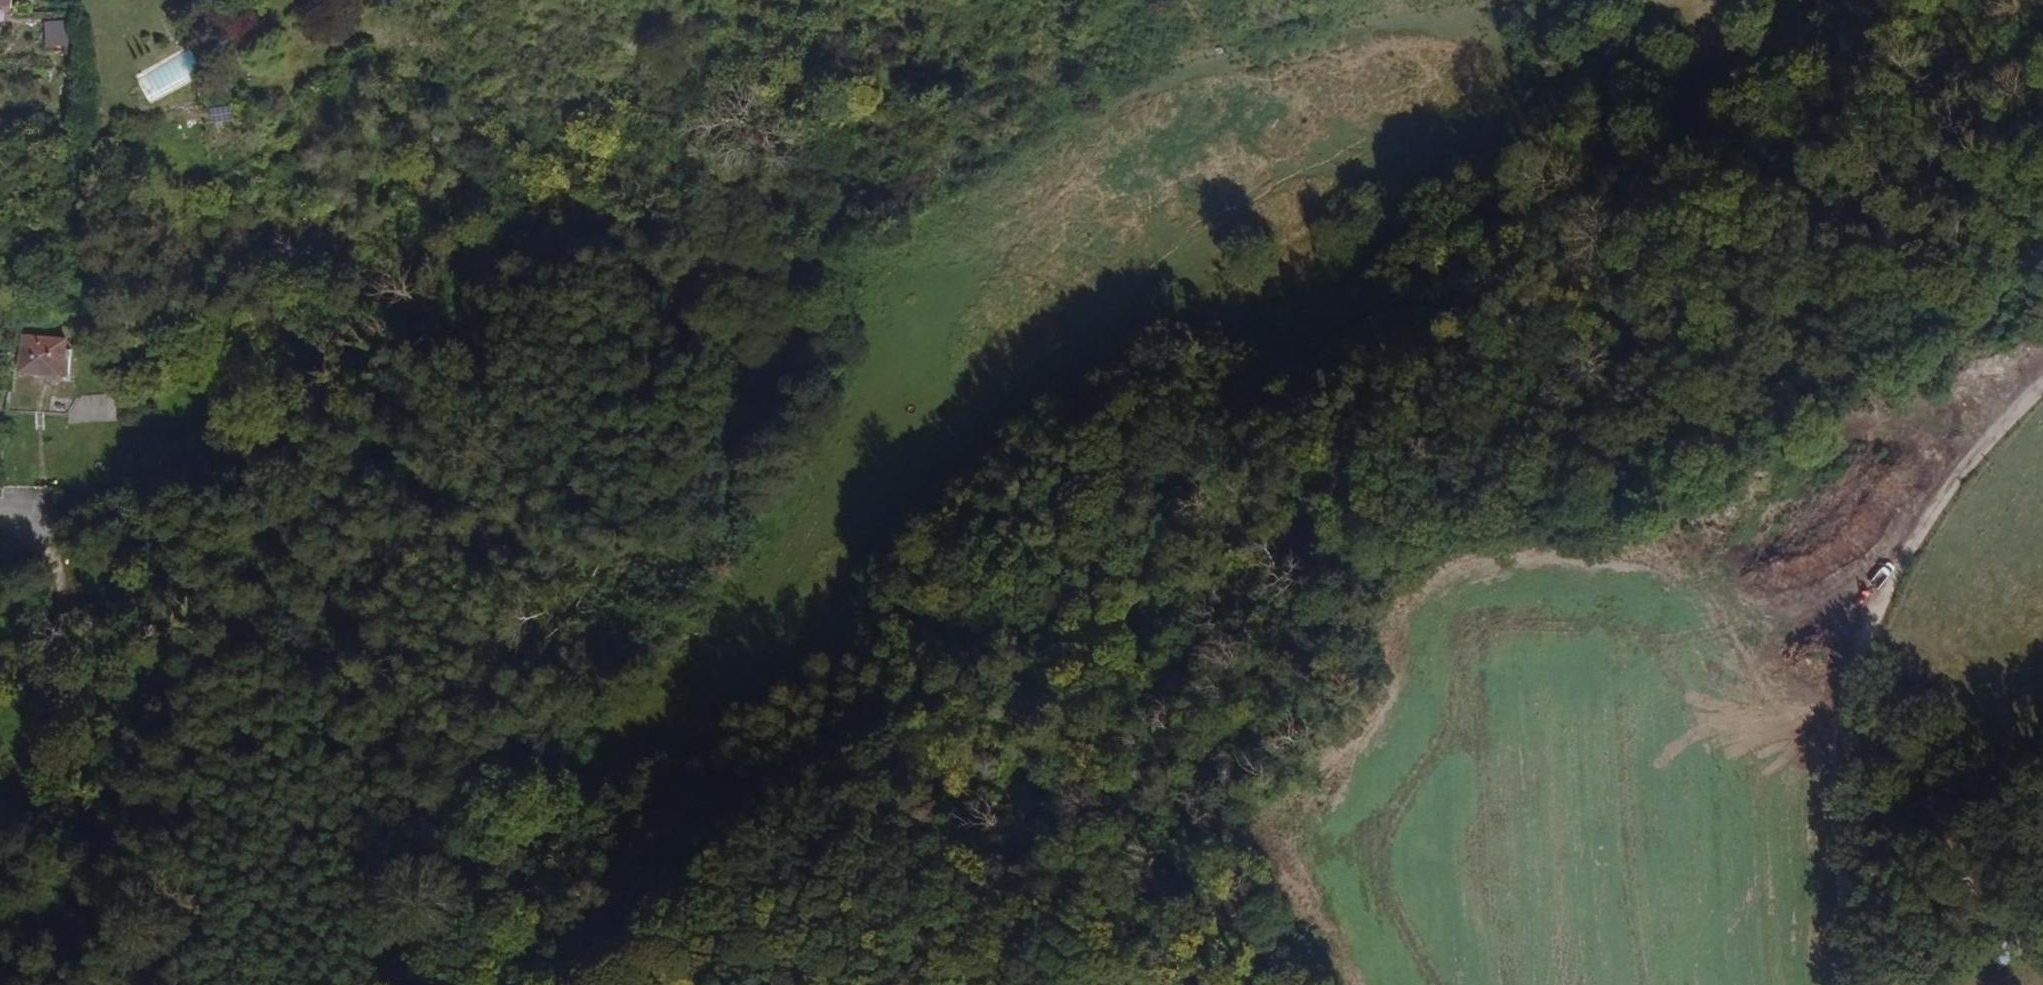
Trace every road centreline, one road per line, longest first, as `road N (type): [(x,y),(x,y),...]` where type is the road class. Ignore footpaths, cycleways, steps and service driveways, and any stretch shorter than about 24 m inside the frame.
road 1 (track): [(2042,384),(1913,536),(1858,657),(1835,839),(1858,984)]
road 2 (residential): [(0,504),(38,505),(98,808)]
road 3 (track): [(98,808),(175,984)]

